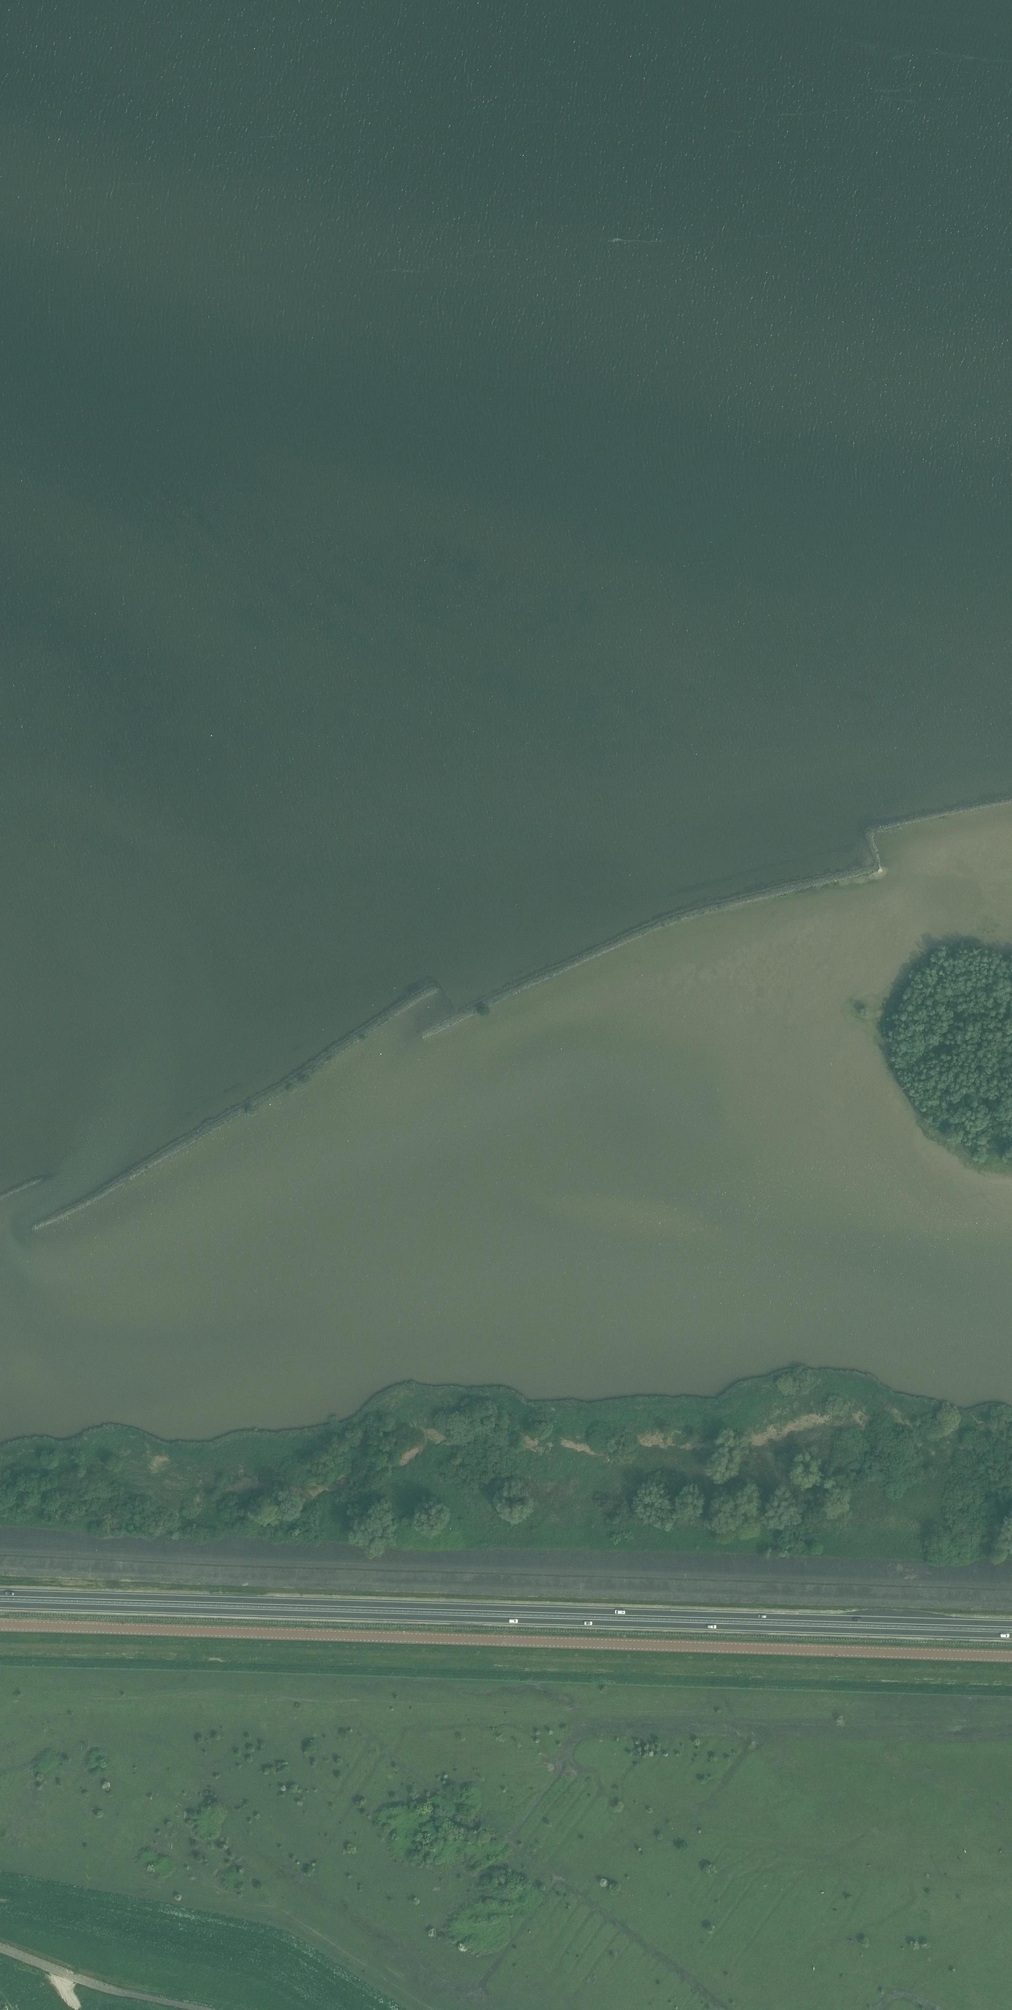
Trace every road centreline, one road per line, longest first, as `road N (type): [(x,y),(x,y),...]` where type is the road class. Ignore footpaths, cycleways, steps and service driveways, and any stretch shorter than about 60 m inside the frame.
road 1 (trunk): [(1011,1625),(0,1593)]
road 2 (trunk): [(0,1605),(1011,1636)]
road 3 (tertiary): [(1011,1656),(0,1626)]
road 4 (track): [(0,1923),(234,1973),(308,2009)]

